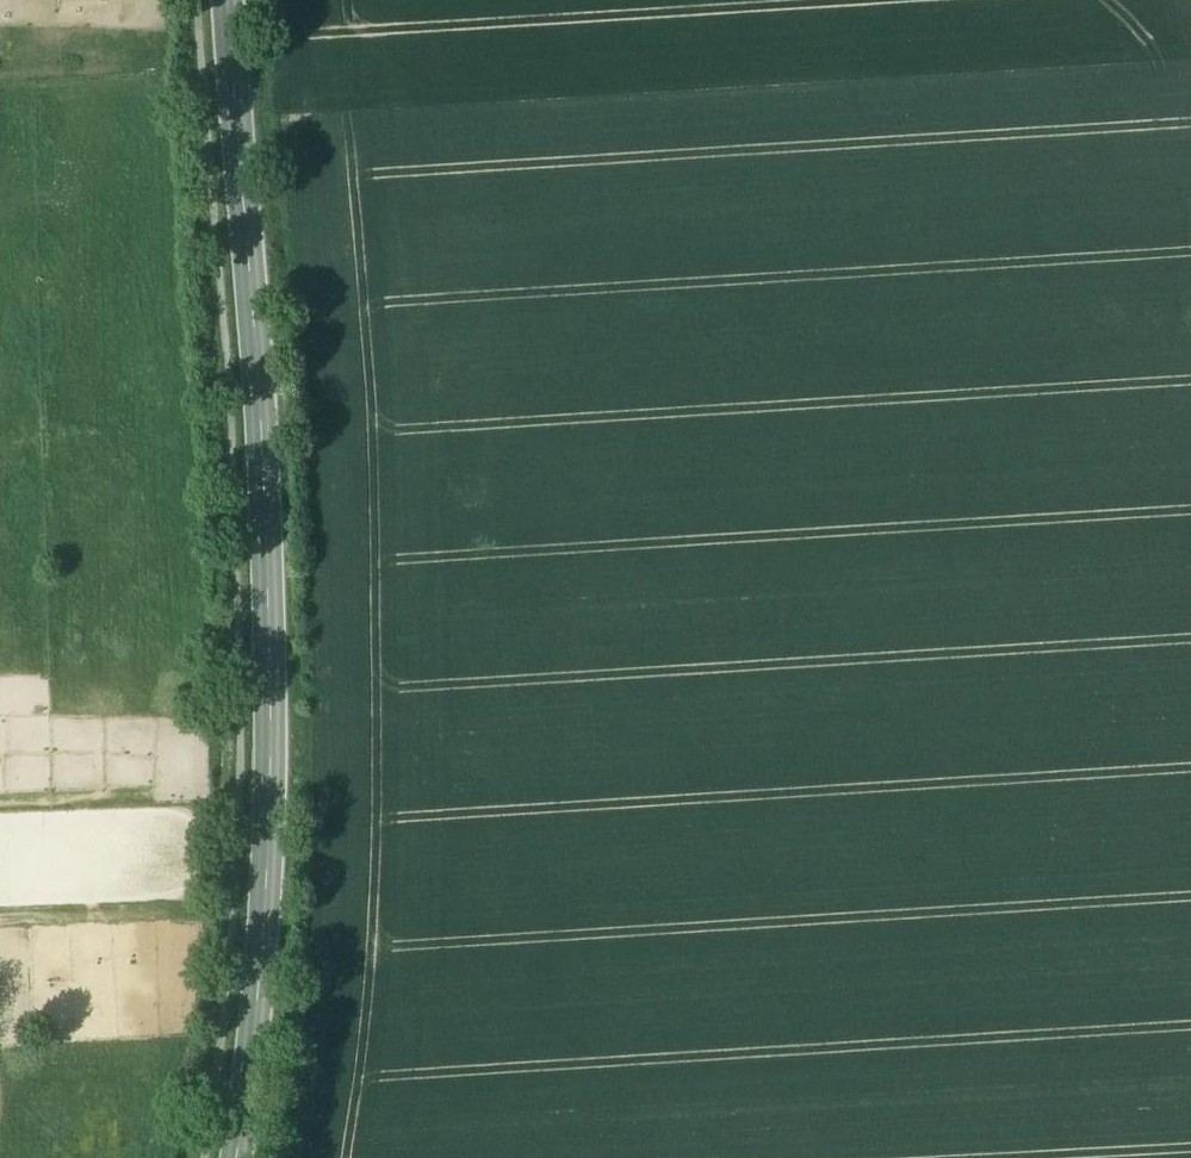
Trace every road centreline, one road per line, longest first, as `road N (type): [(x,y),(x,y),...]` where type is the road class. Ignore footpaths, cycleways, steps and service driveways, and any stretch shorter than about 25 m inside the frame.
road 1 (secondary): [(246,0),(292,683),(278,1027),(262,1157)]

